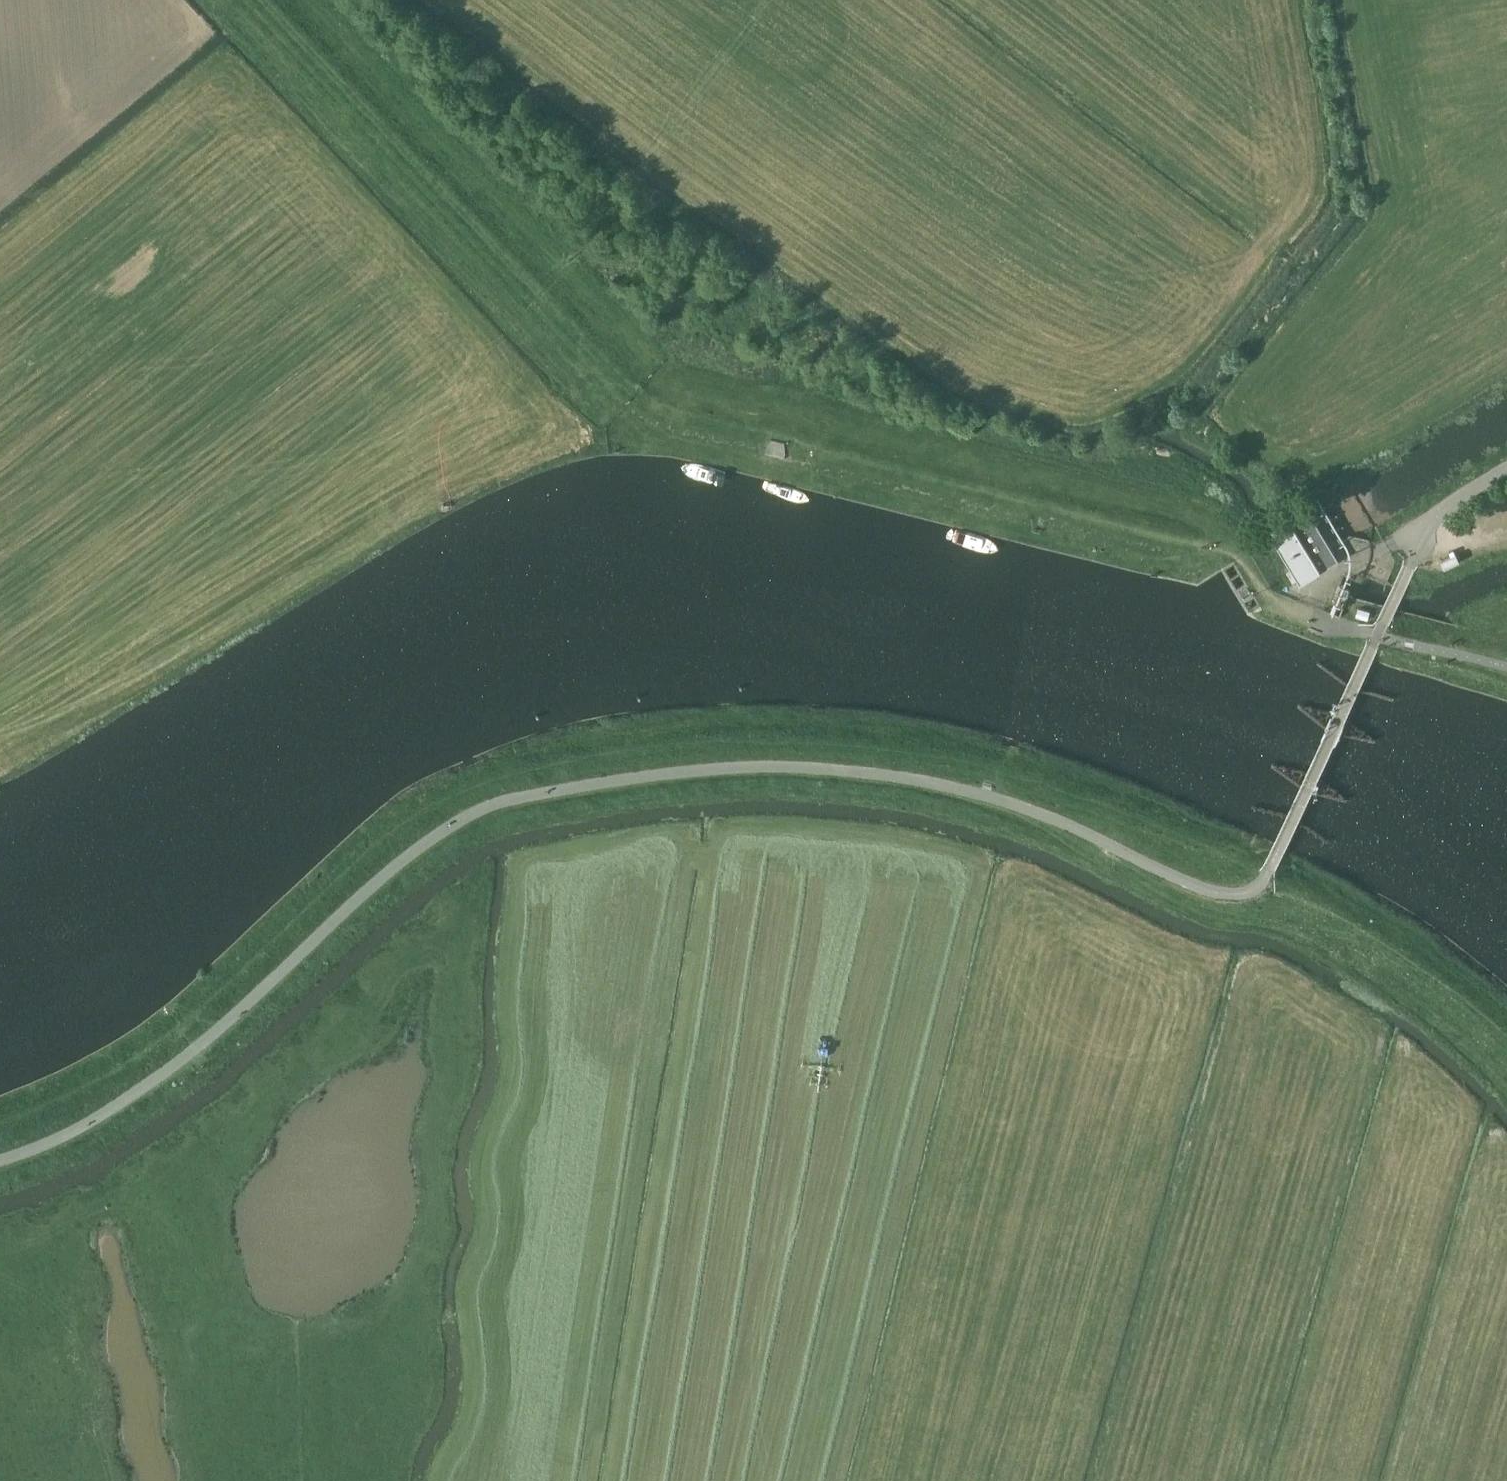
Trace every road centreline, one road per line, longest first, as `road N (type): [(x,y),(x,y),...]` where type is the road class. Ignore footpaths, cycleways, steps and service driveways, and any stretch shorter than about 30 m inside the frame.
road 1 (unclassified): [(0,1160),(65,1135),(128,1098),(218,1030),(401,862),(476,812),(514,798),(744,767),(880,774),(1010,803),(1202,888),(1253,889),(1409,567)]

